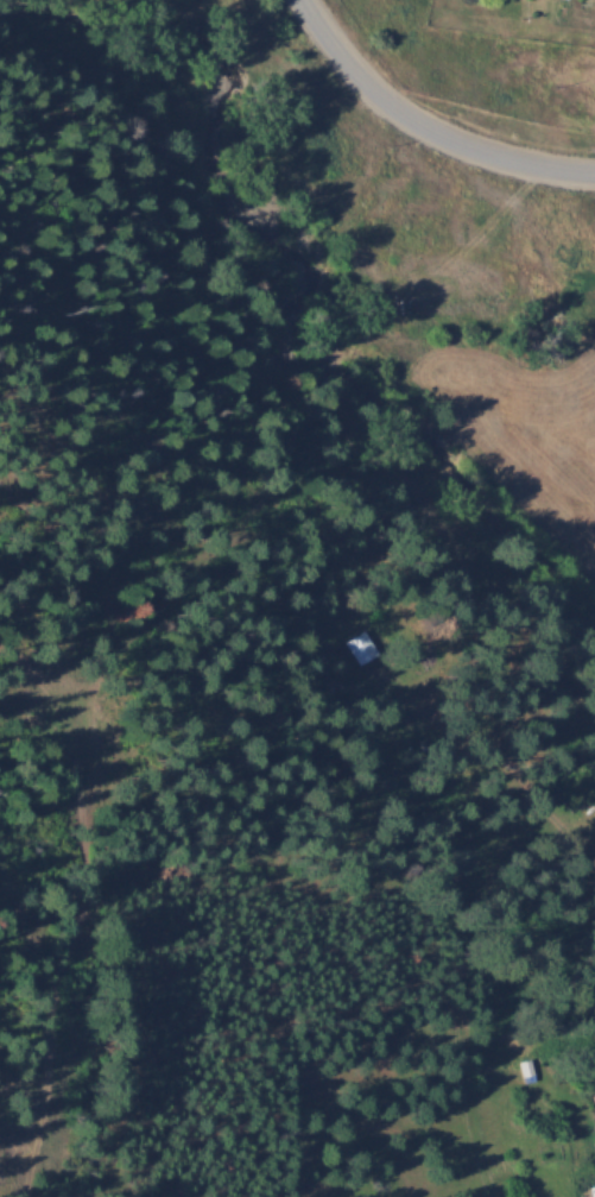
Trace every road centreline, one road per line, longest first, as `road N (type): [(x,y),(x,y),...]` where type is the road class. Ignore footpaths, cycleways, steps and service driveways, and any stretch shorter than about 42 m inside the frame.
road 1 (residential): [(594,172),(387,108),(302,0)]

